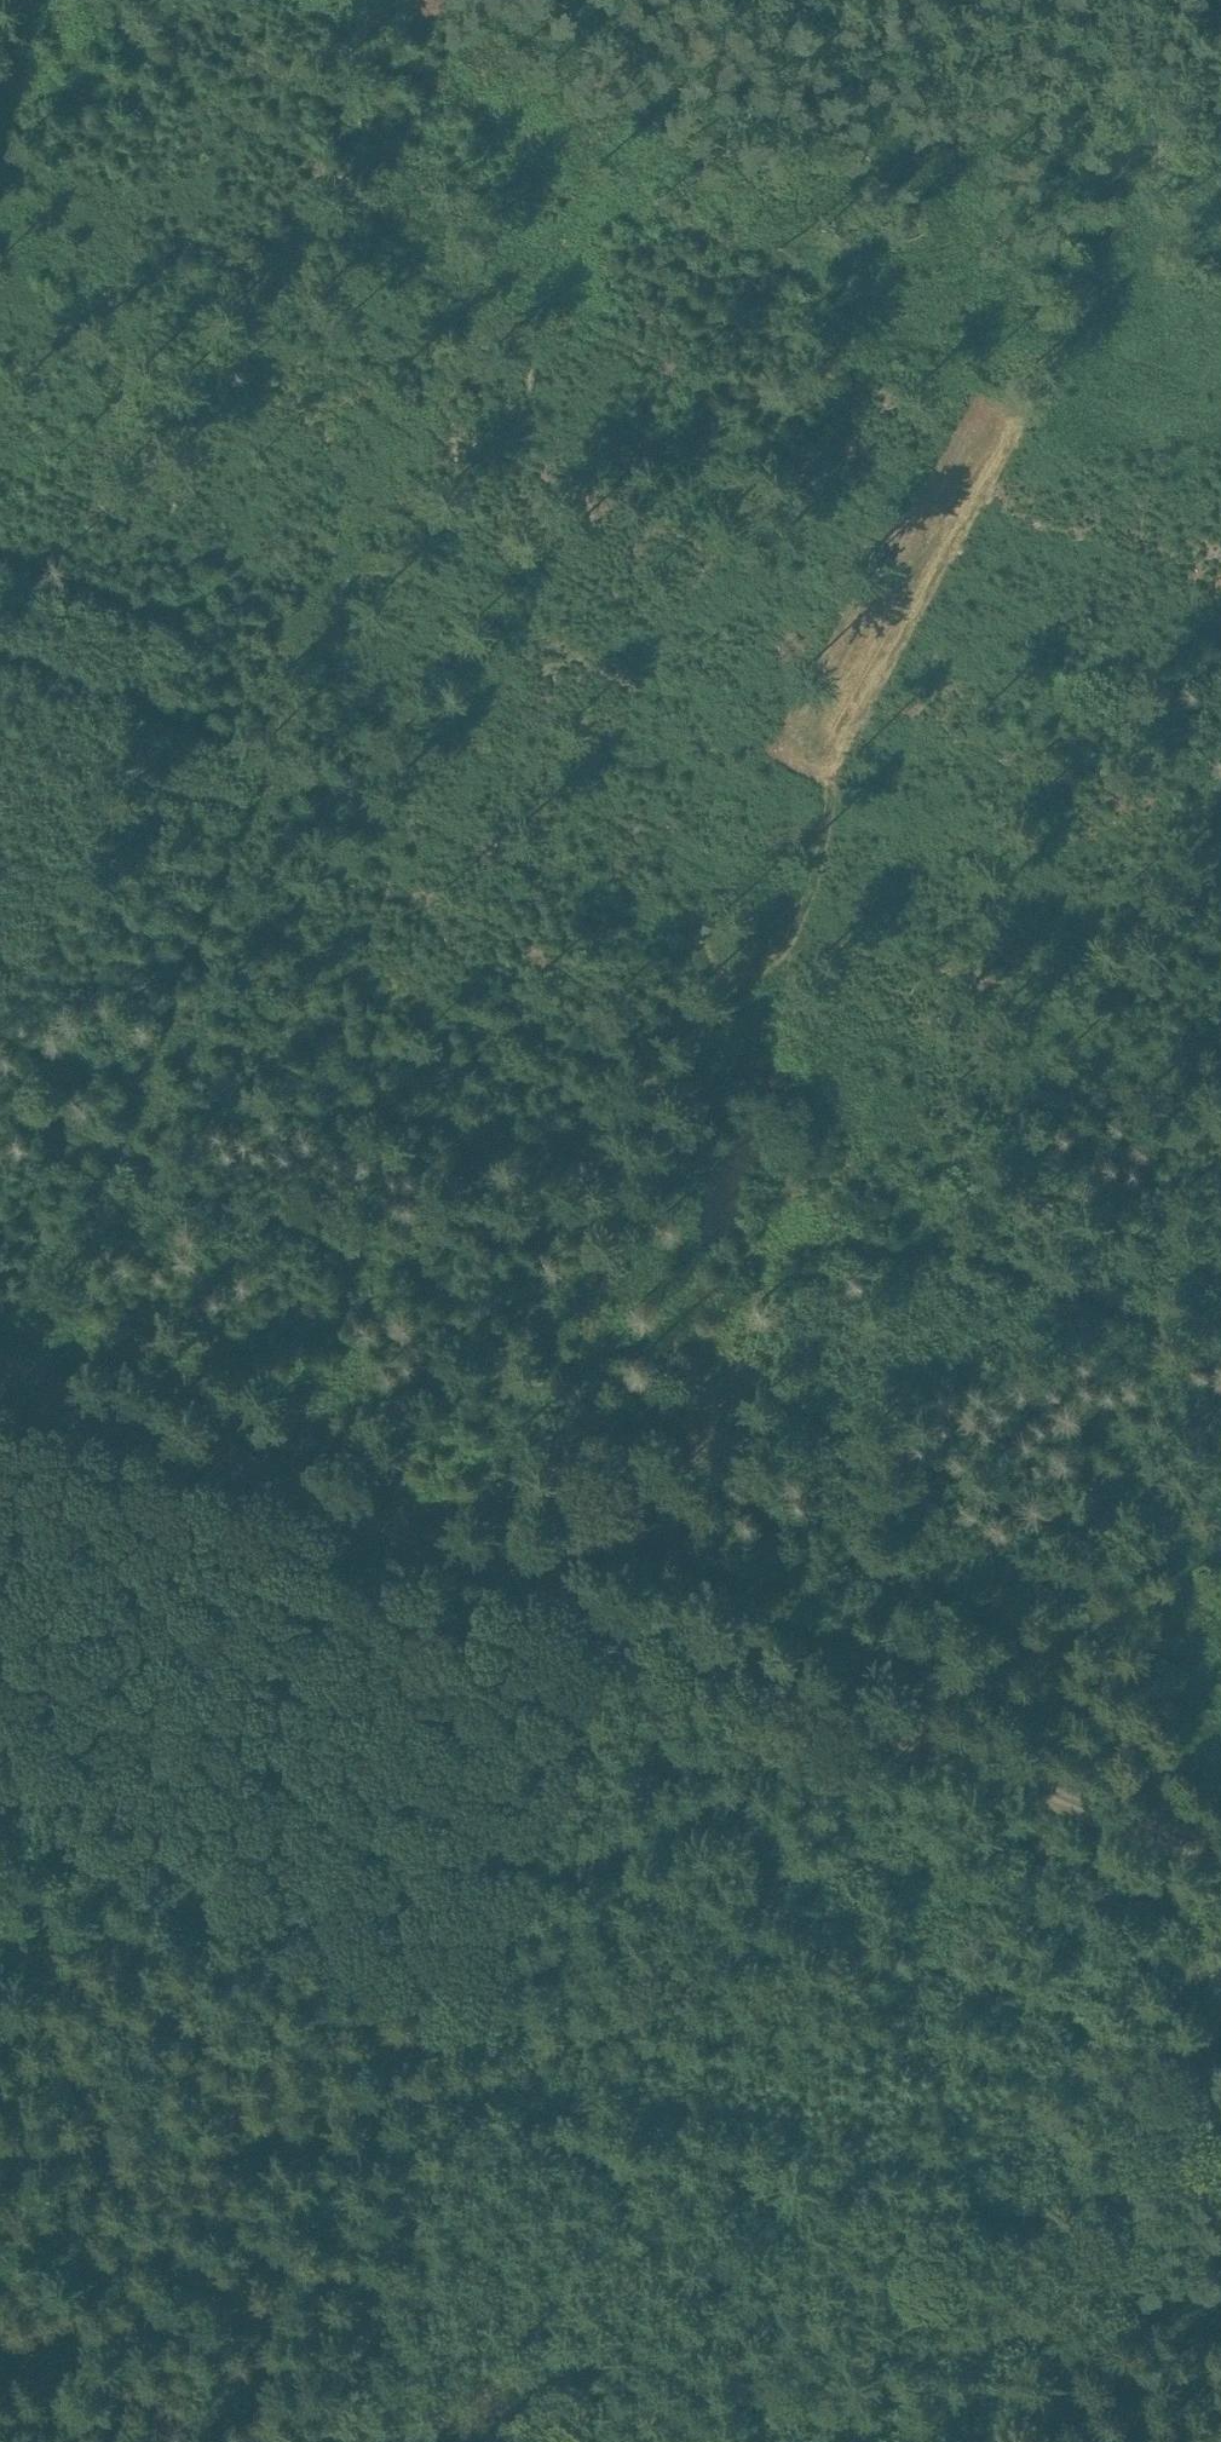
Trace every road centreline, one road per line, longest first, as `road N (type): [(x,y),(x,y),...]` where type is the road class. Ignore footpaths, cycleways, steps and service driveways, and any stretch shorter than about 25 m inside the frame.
road 1 (track): [(0,1373),(1220,1858)]
road 2 (track): [(1012,2441),(1220,1927)]

